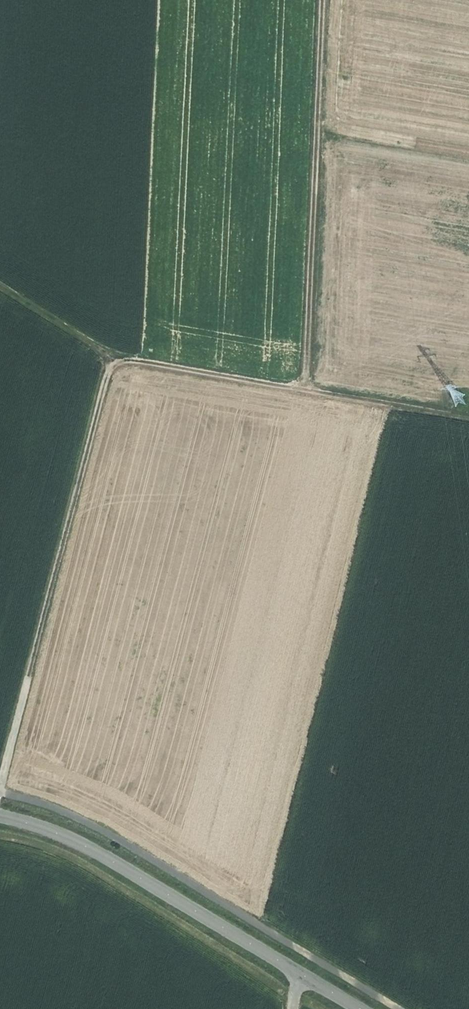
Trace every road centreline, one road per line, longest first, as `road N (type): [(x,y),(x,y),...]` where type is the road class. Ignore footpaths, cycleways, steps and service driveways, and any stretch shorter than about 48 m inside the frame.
road 1 (track): [(323,0),(310,383),(468,409)]
road 2 (track): [(117,350),(0,795)]
road 3 (tertiary): [(0,814),(99,850),(364,1008)]
road 4 (track): [(310,383),(117,350),(0,278)]

